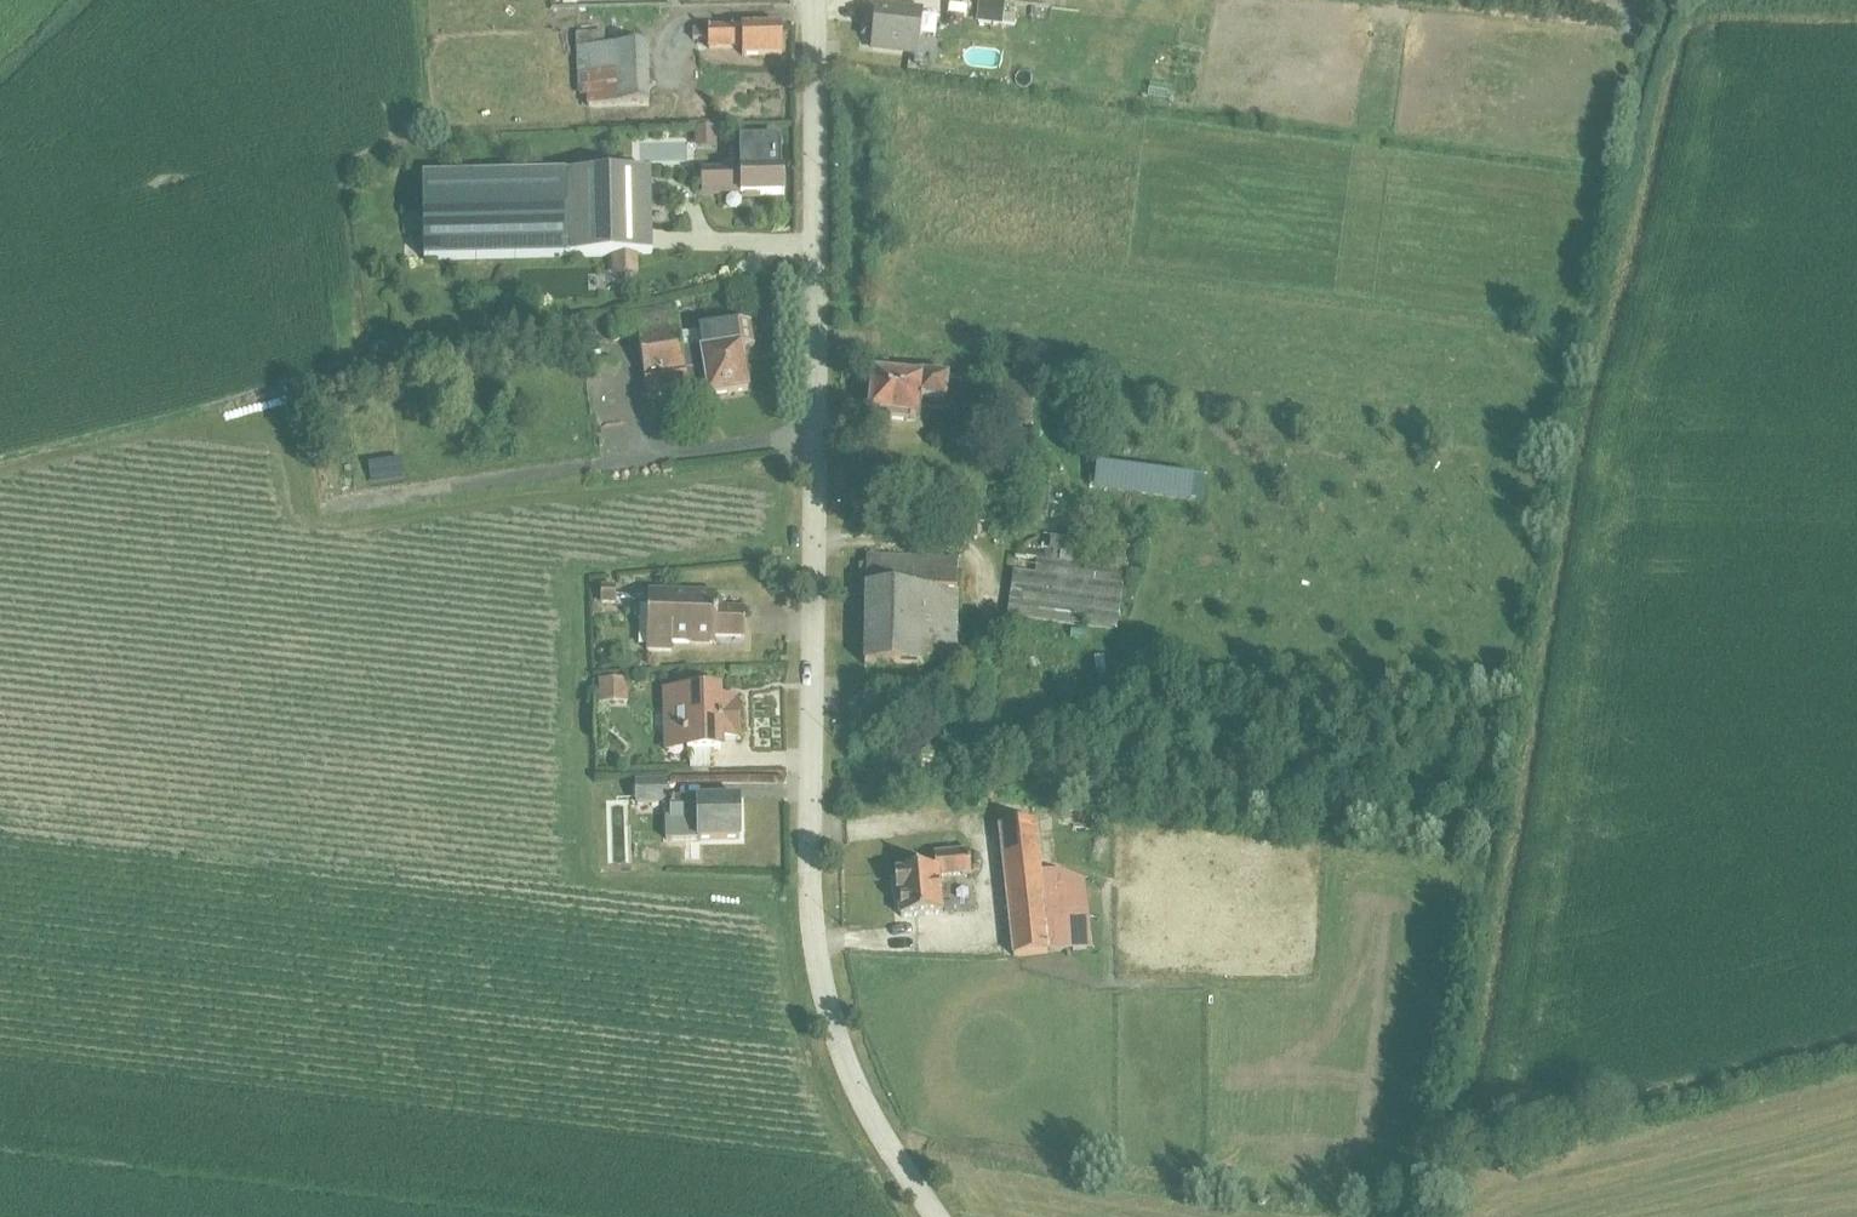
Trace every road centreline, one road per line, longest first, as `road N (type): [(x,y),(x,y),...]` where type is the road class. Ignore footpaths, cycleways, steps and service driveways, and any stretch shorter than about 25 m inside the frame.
road 1 (residential): [(935,1216),(864,1111),(812,942),(814,0)]

